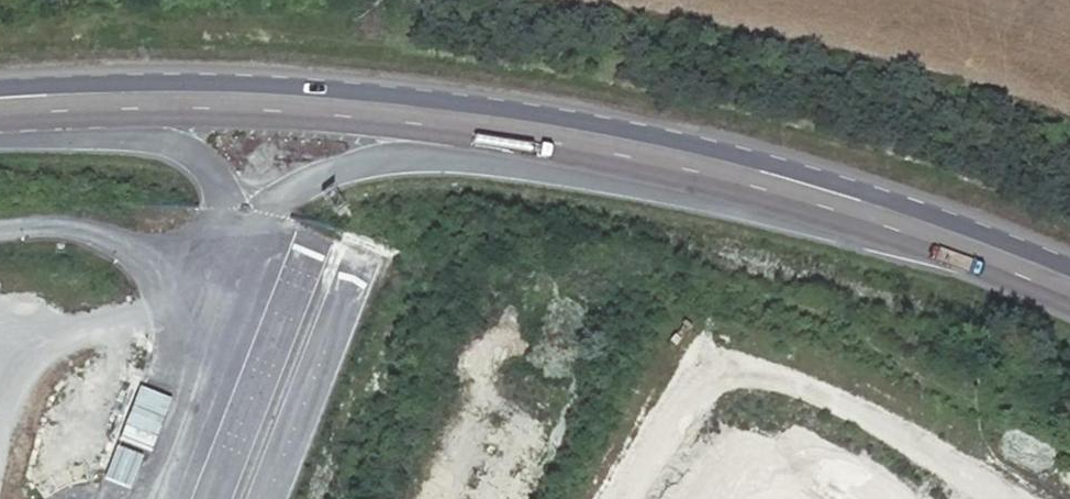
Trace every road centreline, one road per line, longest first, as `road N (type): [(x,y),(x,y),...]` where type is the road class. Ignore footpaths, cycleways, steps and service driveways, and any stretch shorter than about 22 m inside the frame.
road 1 (secondary): [(1069,261),(987,224),(784,158),(533,99),(239,70),(0,76)]
road 2 (secondary): [(0,111),(204,103),(484,128),(754,185),(878,221),(1069,296)]

